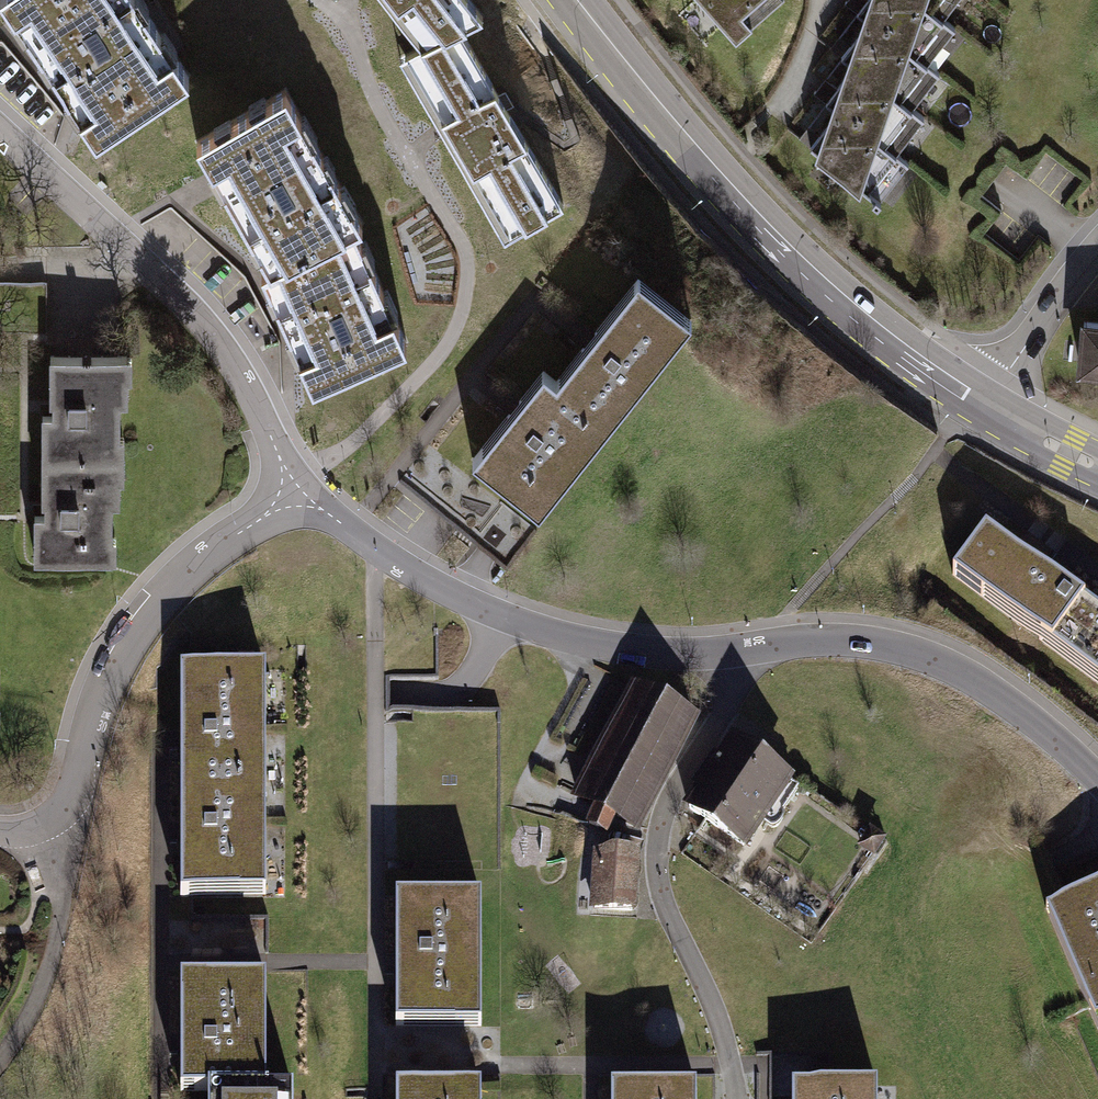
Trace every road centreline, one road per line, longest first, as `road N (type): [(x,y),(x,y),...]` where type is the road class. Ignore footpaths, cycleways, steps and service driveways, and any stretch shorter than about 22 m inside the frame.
road 1 (secondary): [(977,403),(798,264),(576,0)]
road 2 (residential): [(296,498),(477,606),(536,629),(655,654),(765,647)]
road 3 (residential): [(765,647),(668,803),(656,869),(661,900),(714,1010),(735,1098)]
road 4 (residential): [(0,133),(187,306),(256,392),(296,498)]
road 5 (residential): [(0,830),(51,821),(71,798),(117,668),(148,622),(195,568),(296,498)]
road 6 (residential): [(765,647),(839,640),(898,647),(949,667),(1020,710),(1097,780)]
road 7 (residential): [(977,403),(1097,252)]
road 8 (secondary): [(1097,467),(977,403)]

